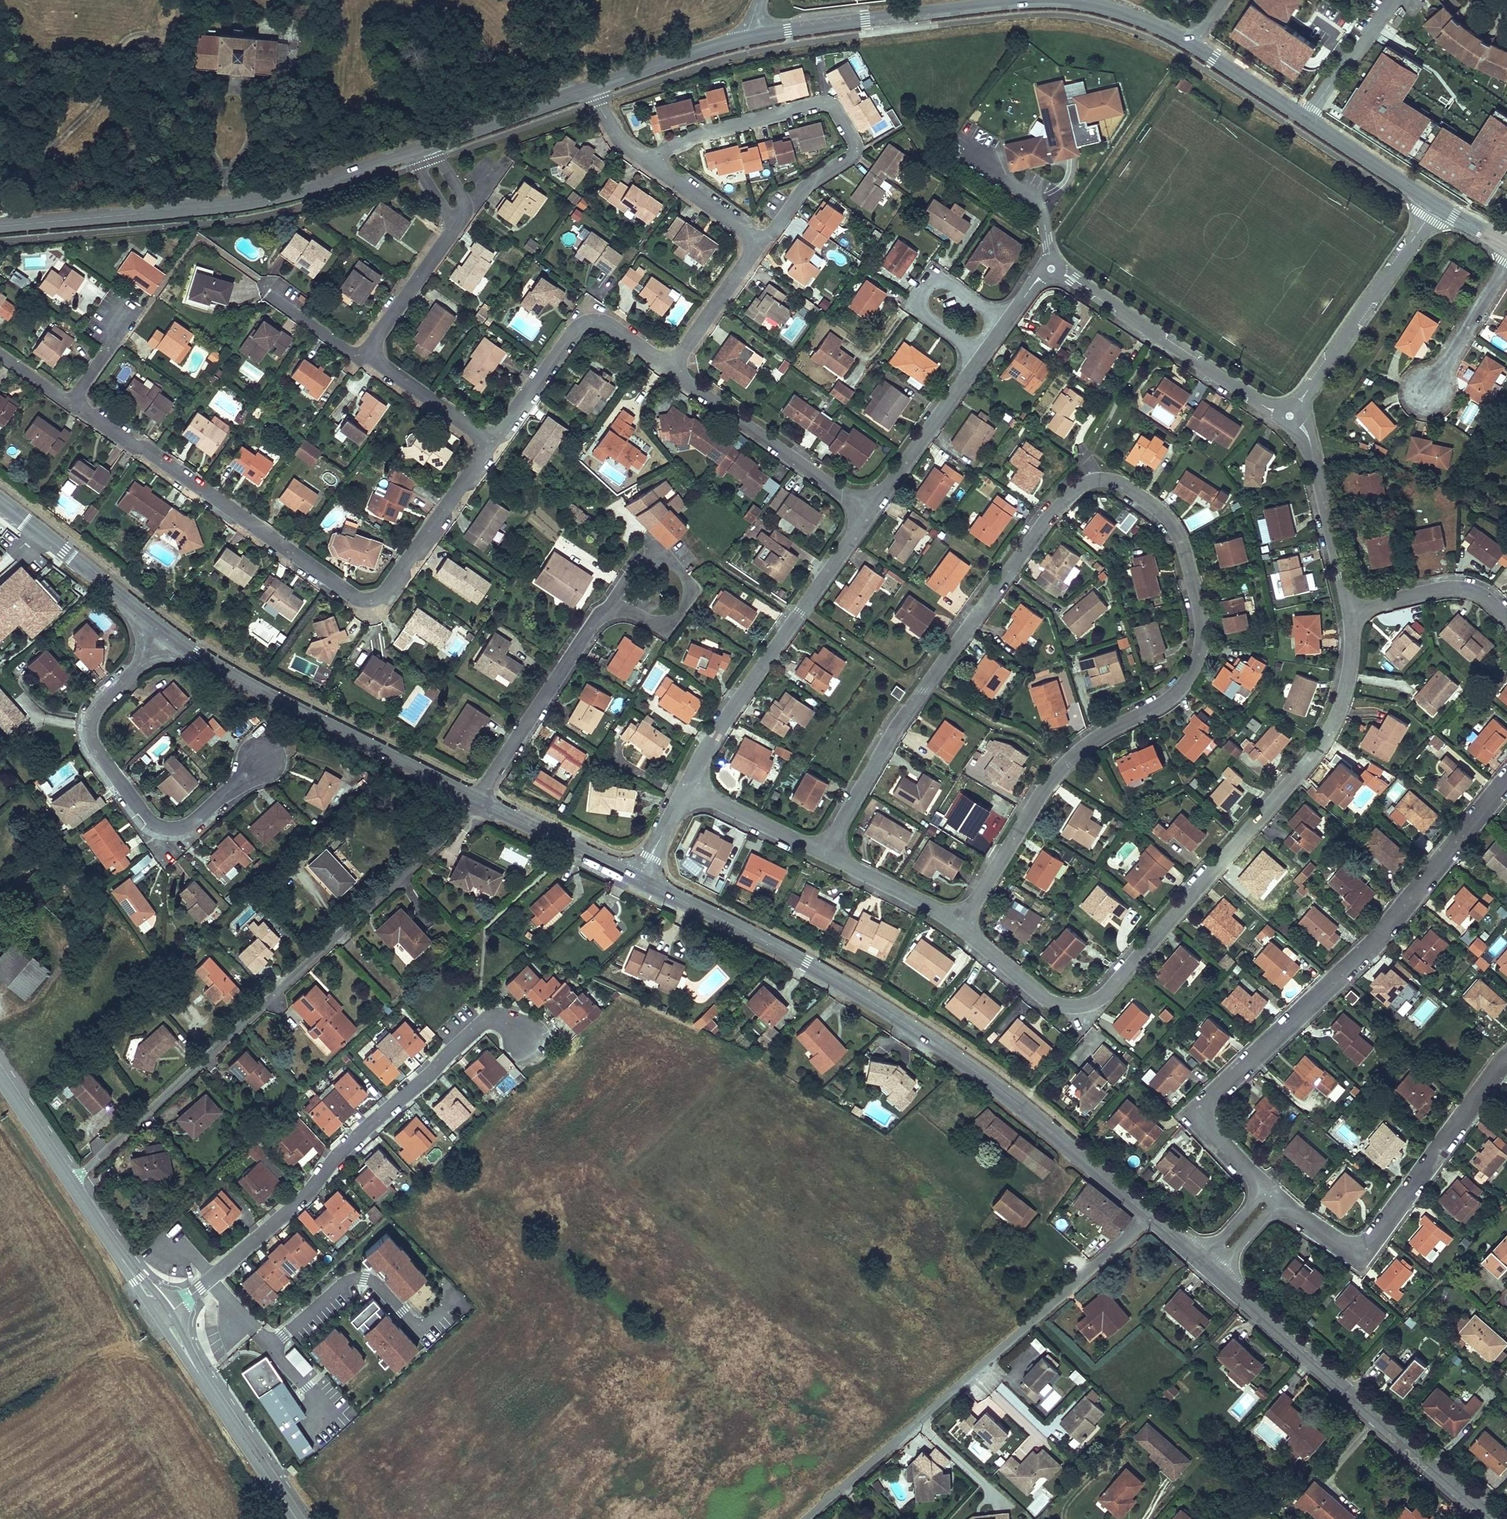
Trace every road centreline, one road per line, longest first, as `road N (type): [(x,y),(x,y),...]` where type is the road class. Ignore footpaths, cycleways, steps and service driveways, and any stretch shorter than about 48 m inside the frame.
road 1 (residential): [(824,855),(887,730),(1019,541),(1072,486),(1102,480),(1167,532),(1185,586),(1190,656),(1167,691),(1059,762),(949,920)]
road 2 (residential): [(949,920),(1051,1000),(1086,1003),(1107,992),(1315,749),(1347,674),(1348,608)]
road 3 (tertiary): [(638,880),(875,1004),(1015,1102),(1150,1217)]
road 4 (residential): [(477,800),(69,1183)]
road 5 (residential): [(72,400),(368,597),(387,589),(491,446)]
road 6 (residential): [(1506,777),(1377,938),(1204,1103),(1207,1127),(1262,1186)]
road 7 (residential): [(163,1318),(302,1197),(341,1147),(486,1011),(527,1053)]
road 8 (residential): [(809,1518),(1150,1217)]
road 9 (tertiary): [(0,224),(266,196),(409,151)]
road 10 (residential): [(263,759),(188,833),(166,841),(145,821),(86,727),(93,707),(165,633)]
road 11 (residential): [(760,241),(806,181),(854,147),(826,102),(696,134),(647,161)]
road 12 (tertiary): [(1217,1276),(1491,1518)]
road 13 (tertiary): [(165,633),(235,678),(477,800)]
road 14 (residential): [(1289,412),(1257,407),(1044,268),(1003,320)]
road 15 (residential): [(1281,1202),(1338,1242),(1365,1242),(1506,1055)]
road 16 (residential): [(865,510),(685,786)]
road 17 (tertiary): [(751,35),(1022,1)]
road 18 (residential): [(491,446),(576,326),(591,319),(609,322),(670,364)]
road 19 (residential): [(1289,412),(1435,202)]
road 20 (residential): [(670,364),(865,510)]
road 21 (primary): [(163,1318),(298,1518)]
road 22 (residential): [(477,800),(613,611)]
road 23 (tertiary): [(0,500),(165,633)]
road 24 (residential): [(1348,608),(1289,412)]
road 25 (residential): [(613,611),(669,629),(693,589),(676,567),(656,559),(623,588)]
road 26 (residential): [(1003,320),(945,281),(929,283),(916,304),(921,315),(976,355)]
road 27 (residential): [(976,355),(865,510)]
road 28 (tertiary): [(1022,1),(1095,0),(1194,44)]
road 29 (tertiary): [(477,800),(638,880)]
road 30 (tertiary): [(431,144),(591,87)]
road 31 (residential): [(1506,614),(1484,594),(1455,586),(1348,608)]
road 32 (tertiary): [(591,87),(751,35)]
road 33 (primary): [(69,1183),(163,1318)]
road 34 (residential): [(685,786),(824,855)]
road 35 (tertiary): [(1306,117),(1435,202)]
road 36 (residential): [(491,446),(379,364),(374,350)]
road 37 (residential): [(670,364),(760,241)]
road 38 (residential): [(374,350),(375,331),(453,223)]
road 39 (residential): [(1506,262),(1428,390)]
road 40 (residential): [(1391,0),(1306,117)]
road 41 (residential): [(824,855),(949,920)]
road 42 (residential): [(760,241),(647,161)]
road 43 (tertiary): [(1194,44),(1306,117)]
road 44 (primary): [(0,1079),(69,1183)]
road 45 (residential): [(277,289),(287,305),(349,350),(374,350)]

